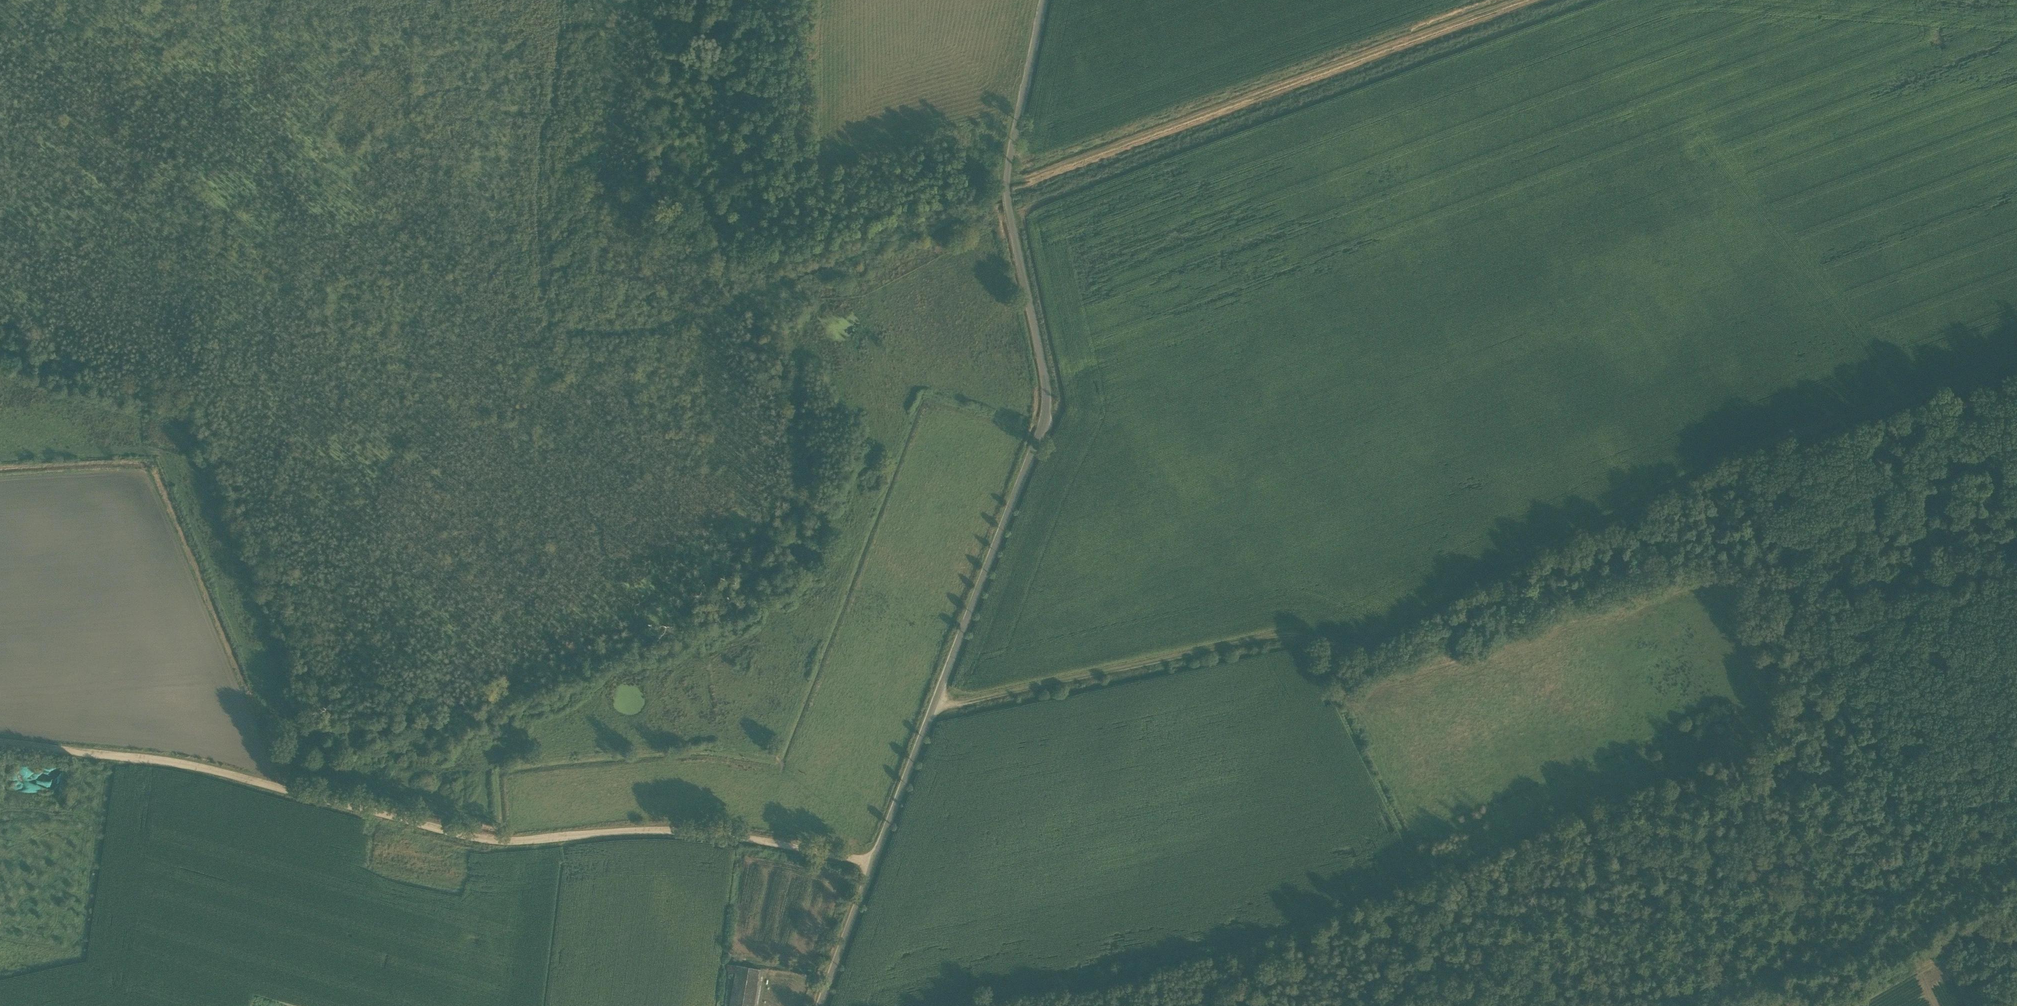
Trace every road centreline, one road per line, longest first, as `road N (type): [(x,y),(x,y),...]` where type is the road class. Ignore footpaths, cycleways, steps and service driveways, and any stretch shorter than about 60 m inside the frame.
road 1 (unclassified): [(819,1005),(1046,408),(1006,182),(1040,0)]
road 2 (track): [(874,864),(662,829),(468,835),(176,762),(0,742)]

